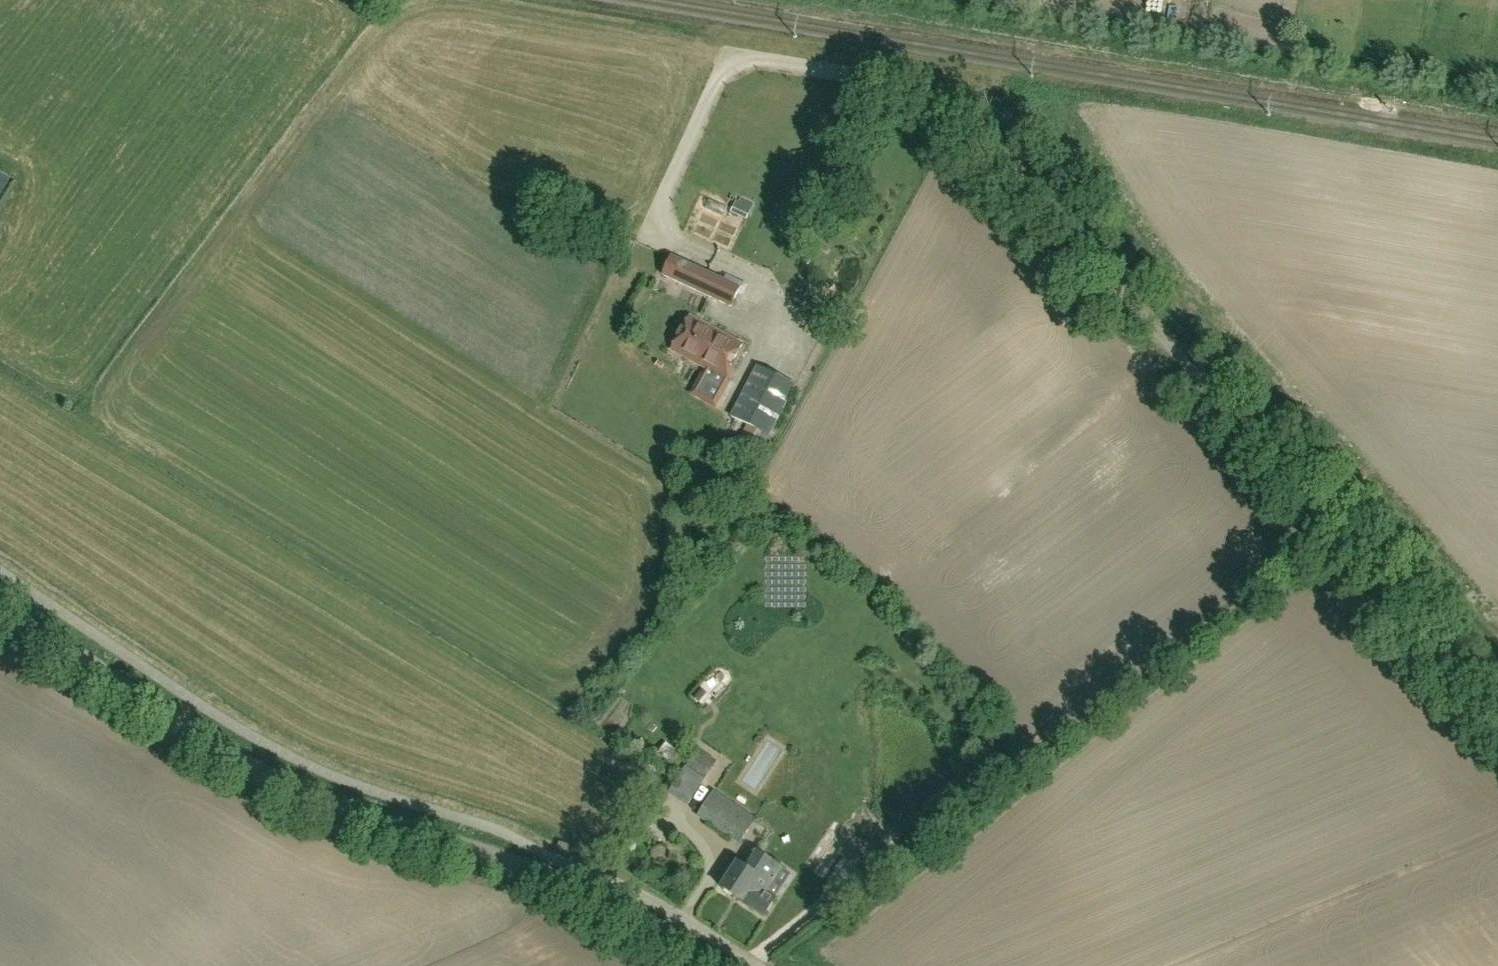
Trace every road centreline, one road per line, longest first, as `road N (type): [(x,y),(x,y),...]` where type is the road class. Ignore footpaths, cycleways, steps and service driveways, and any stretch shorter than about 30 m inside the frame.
road 1 (unclassified): [(1497,708),(960,114),(923,87),(867,75)]
road 2 (tertiary): [(721,965),(570,885),(355,817),(265,777),(0,604)]

